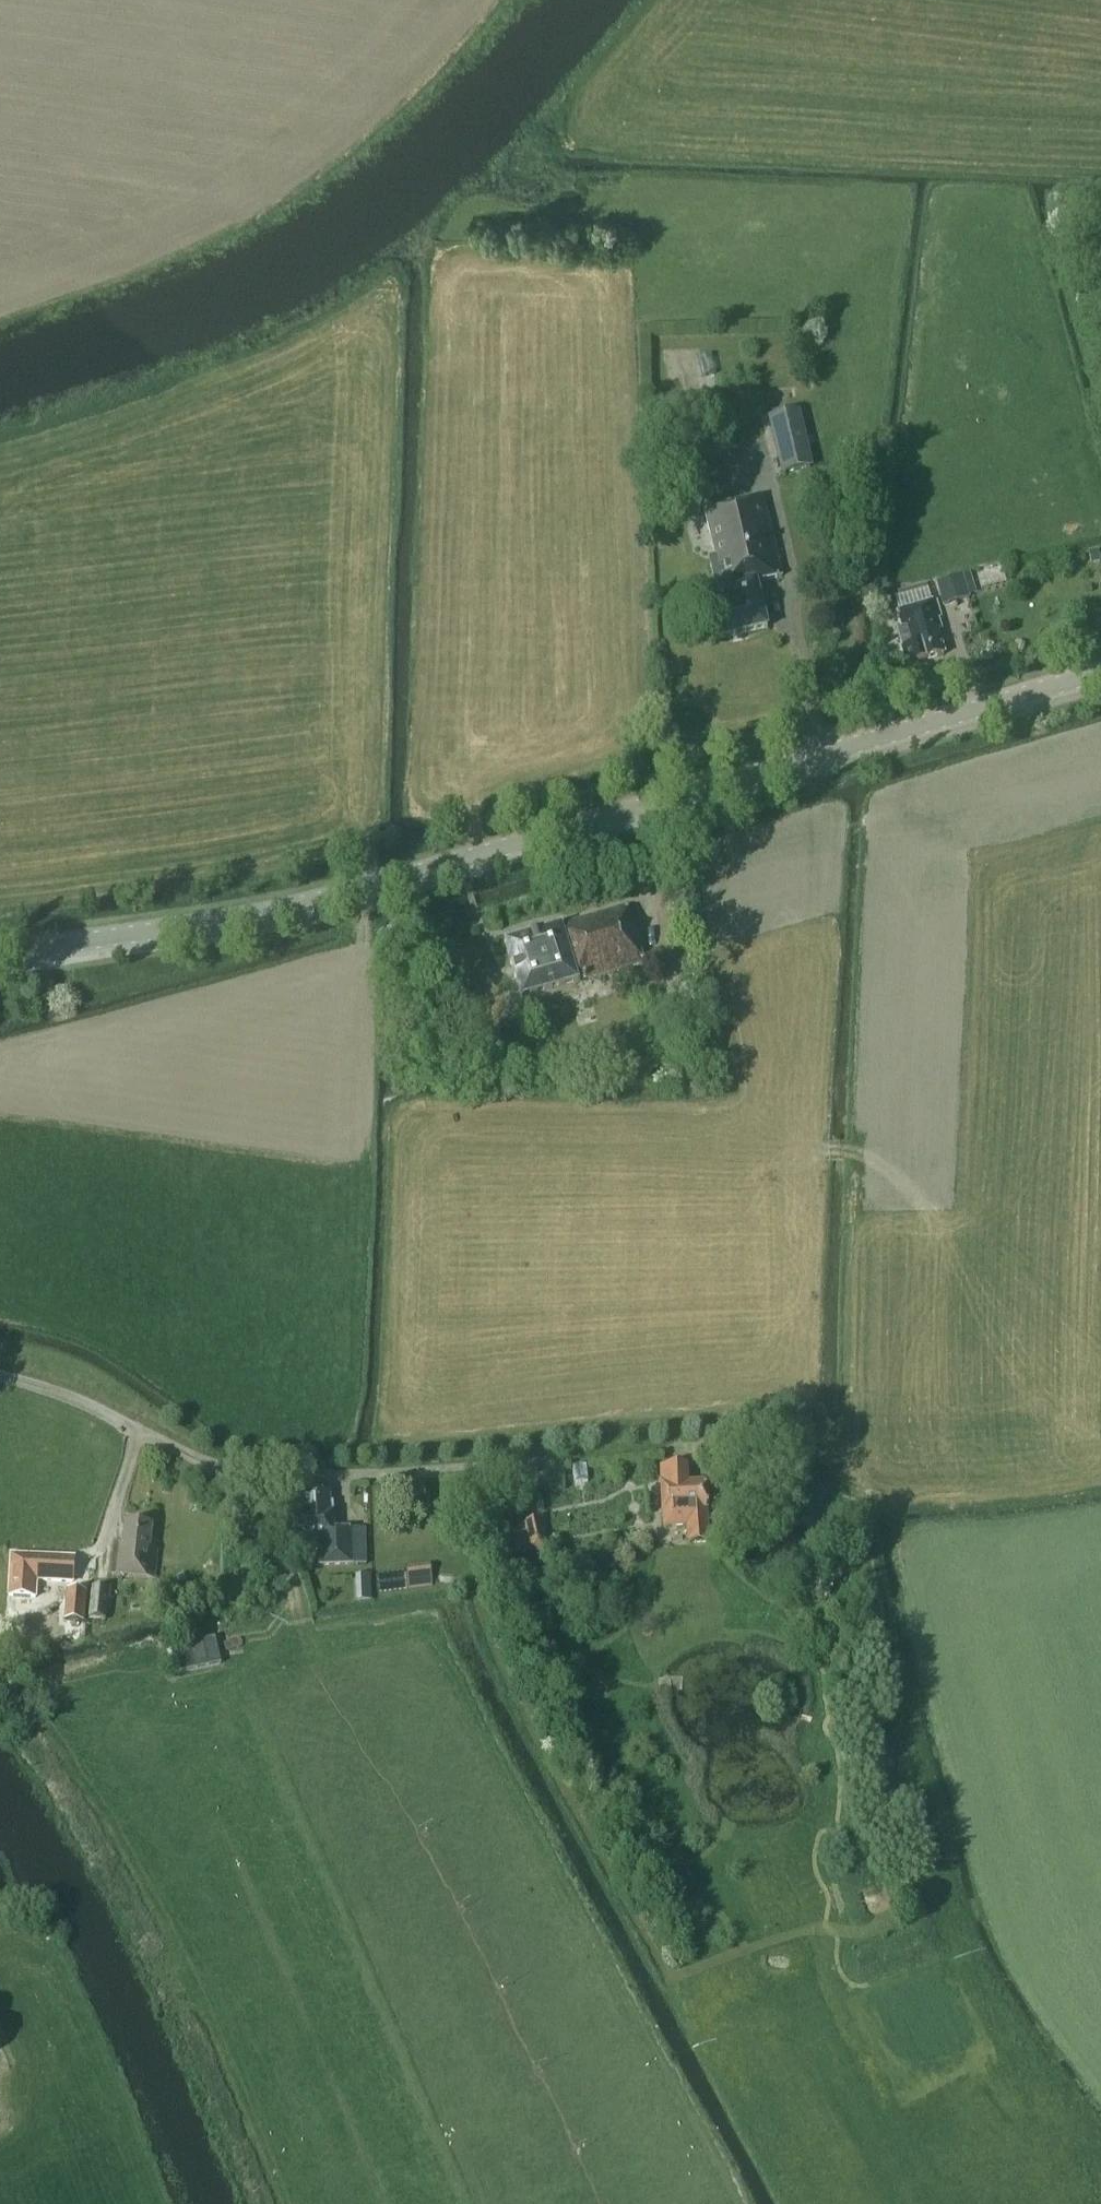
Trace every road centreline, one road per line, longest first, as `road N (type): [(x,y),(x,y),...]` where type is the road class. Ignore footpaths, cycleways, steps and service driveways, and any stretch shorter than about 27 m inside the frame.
road 1 (tertiary): [(0,952),(248,918),(1100,670)]
road 2 (residential): [(0,1375),(46,1386),(230,1467),(368,1472)]

